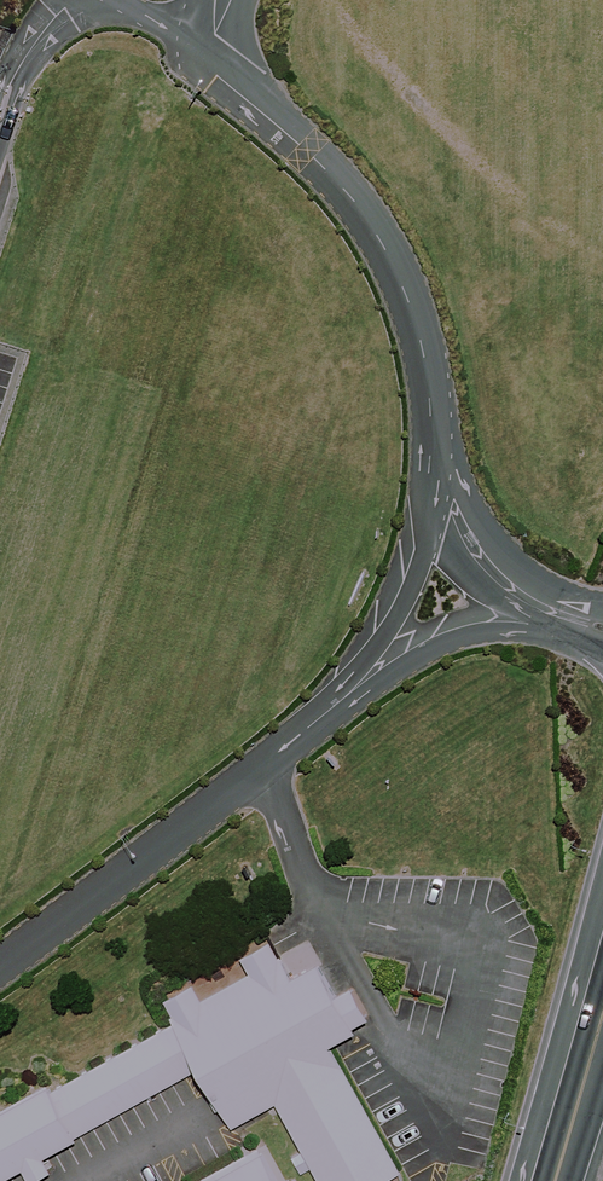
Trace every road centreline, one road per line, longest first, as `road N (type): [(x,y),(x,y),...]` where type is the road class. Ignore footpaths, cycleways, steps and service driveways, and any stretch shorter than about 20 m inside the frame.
road 1 (unclassified): [(196,51),(335,178),(388,253),(419,333),(434,443)]
road 2 (unclassified): [(306,730),(0,964)]
road 3 (unclassified): [(434,443),(436,510),(420,567),(377,649),(306,730)]
road 4 (unclassified): [(594,626),(530,621),(455,638),(306,730)]
road 5 (unclassified): [(594,626),(535,604),(495,575),(451,508),(434,443)]
road 6 (primary): [(555,1180),(602,1018)]

